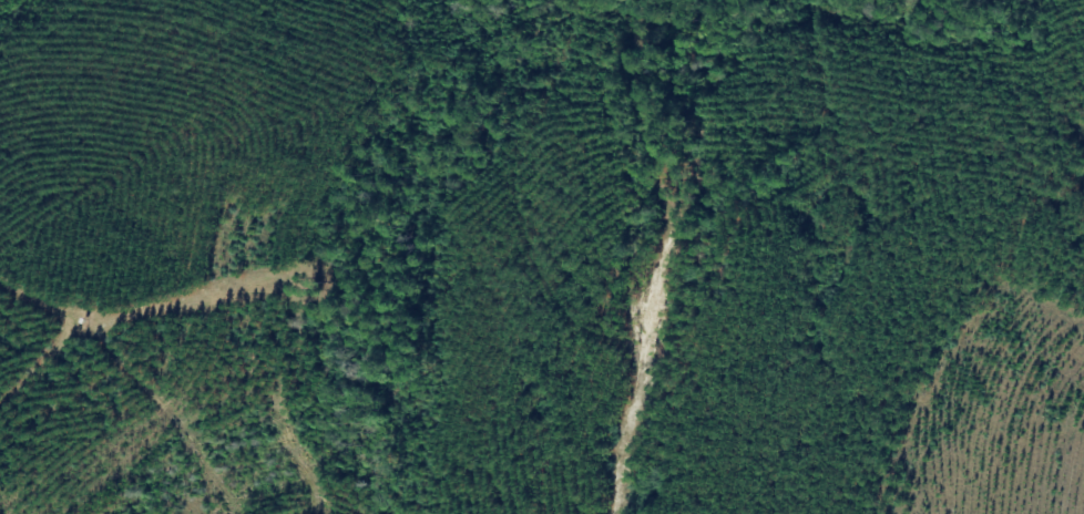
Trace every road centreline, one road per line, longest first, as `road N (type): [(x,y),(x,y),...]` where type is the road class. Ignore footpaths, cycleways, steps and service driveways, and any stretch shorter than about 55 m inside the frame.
road 1 (residential): [(668,513),(707,315),(954,177),(988,76),(1046,0)]

